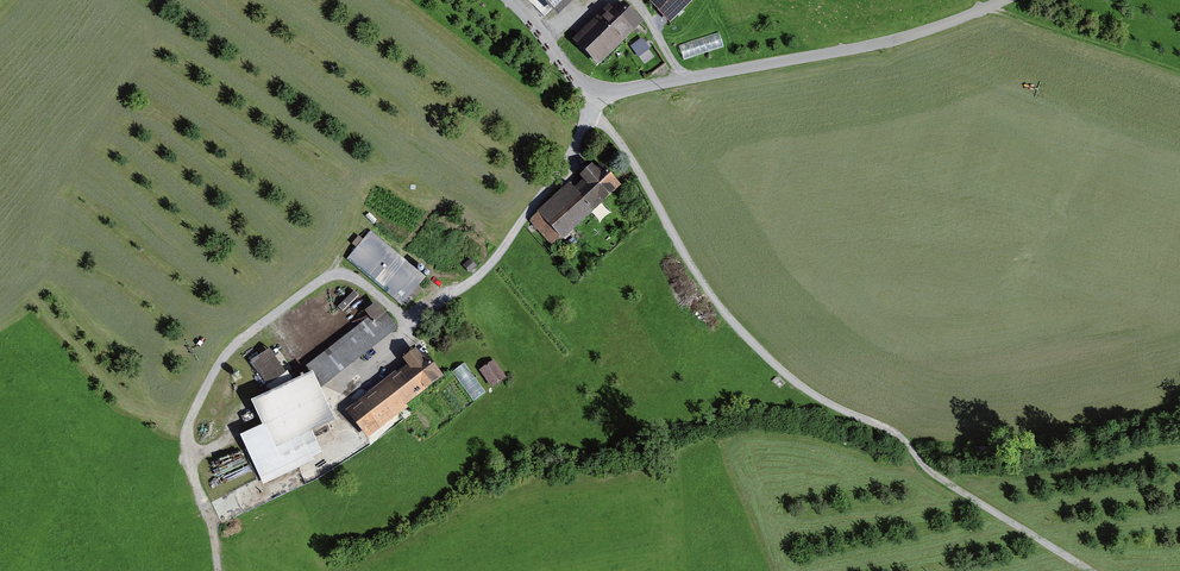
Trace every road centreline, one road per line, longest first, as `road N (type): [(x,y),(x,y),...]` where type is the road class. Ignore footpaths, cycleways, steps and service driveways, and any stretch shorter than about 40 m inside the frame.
road 1 (track): [(1093,570),(939,477),(897,432),(822,399),(735,325),(637,183),(593,103),(559,186),(472,287),(428,308),(405,335),(357,290),(335,282),(247,342),(207,385),(181,445),(210,570)]
road 2 (unclassified): [(507,0),(593,103),(694,76),(895,44),(1006,0)]
road 3 (track): [(1179,75),(988,7)]

